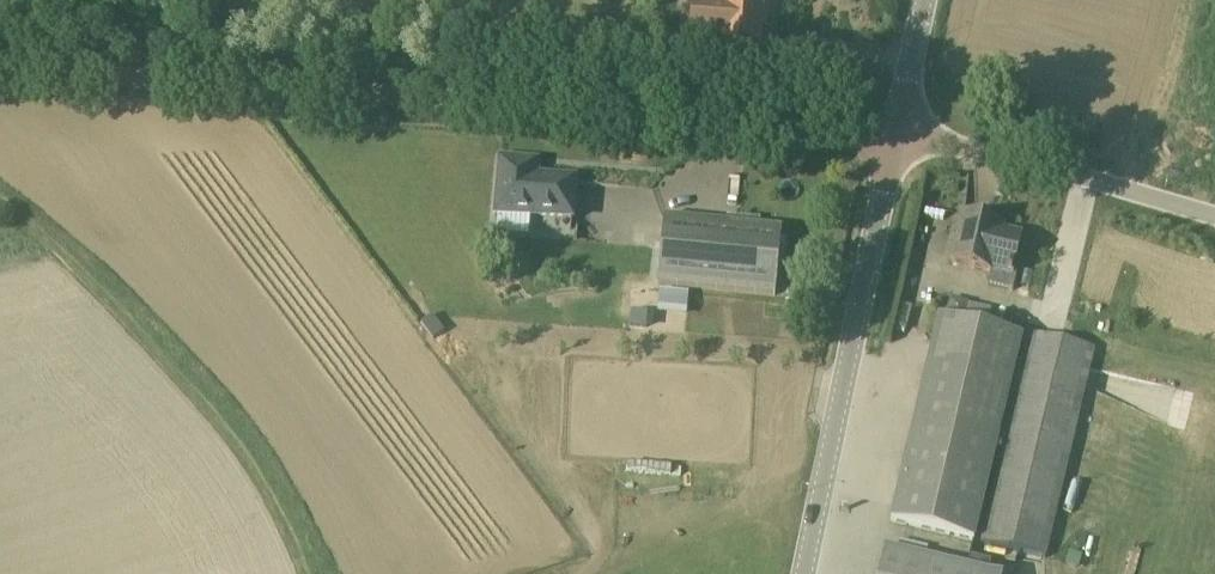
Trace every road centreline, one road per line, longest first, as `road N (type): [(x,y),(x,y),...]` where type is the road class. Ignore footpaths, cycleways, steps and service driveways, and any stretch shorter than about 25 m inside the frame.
road 1 (unclassified): [(888,132),(391,86),(0,66)]
road 2 (track): [(292,573),(244,471),(183,379),(70,263),(0,207)]
road 3 (unclassified): [(804,573),(888,132)]
road 4 (unclassified): [(1214,218),(888,132)]
road 5 (unclassified): [(888,132),(919,0)]

